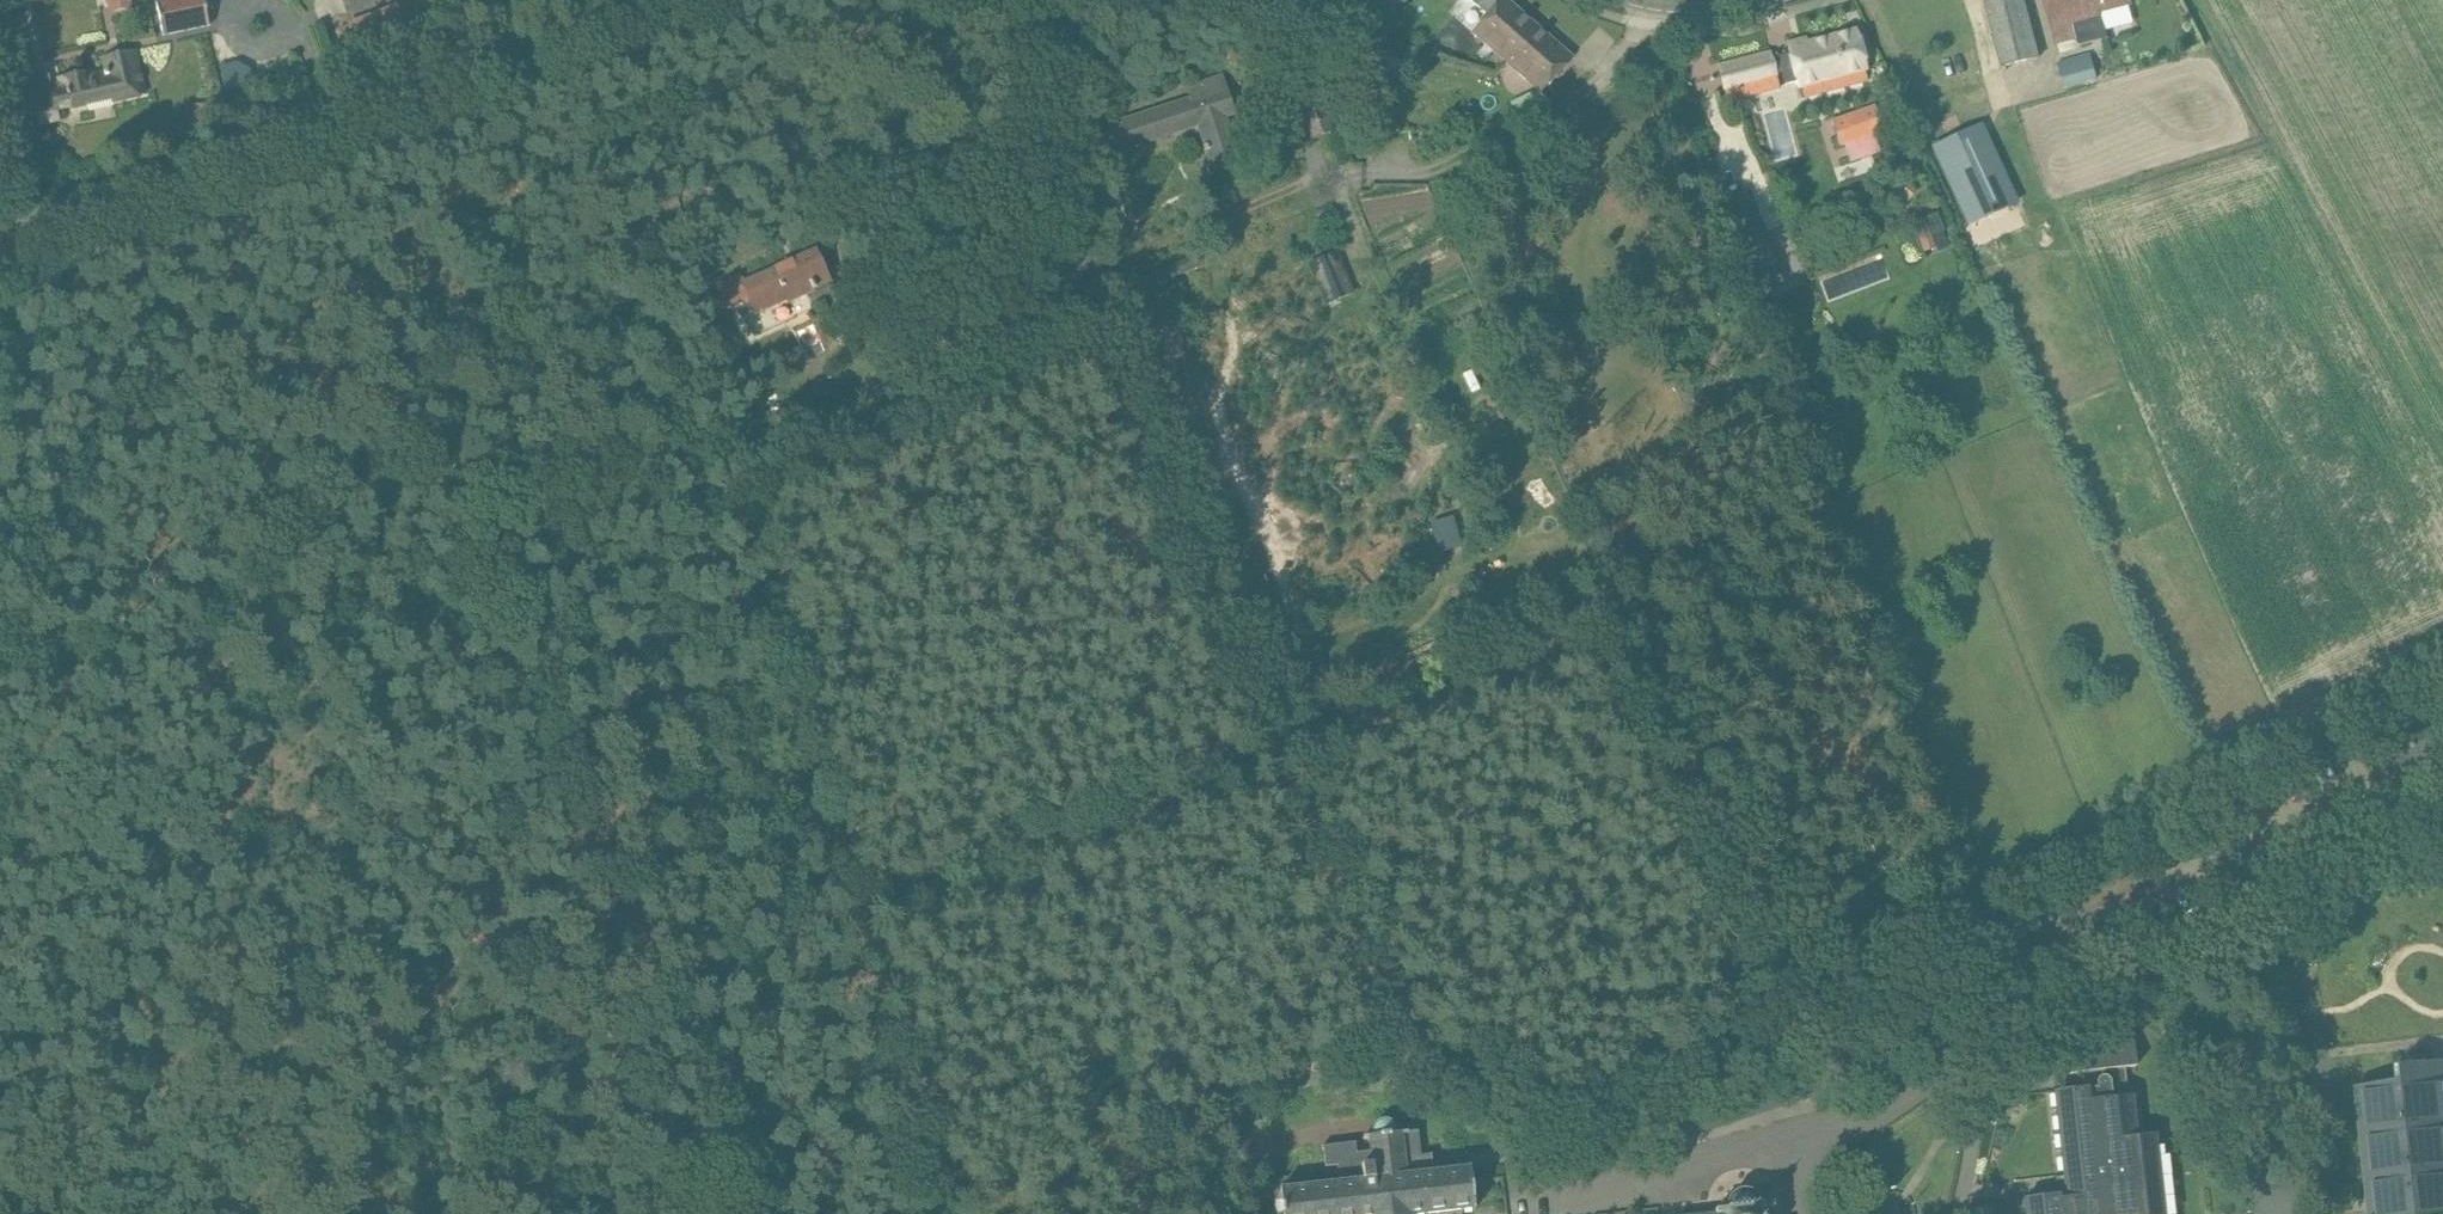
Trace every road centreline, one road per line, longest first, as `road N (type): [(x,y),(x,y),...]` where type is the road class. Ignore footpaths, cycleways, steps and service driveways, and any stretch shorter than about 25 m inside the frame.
road 1 (residential): [(0,249),(683,0)]
road 2 (track): [(1638,0),(1612,28),(1596,60),(1468,163),(1295,188),(1076,267)]
road 3 (unclassified): [(2000,1044),(2265,900),(2442,816)]

